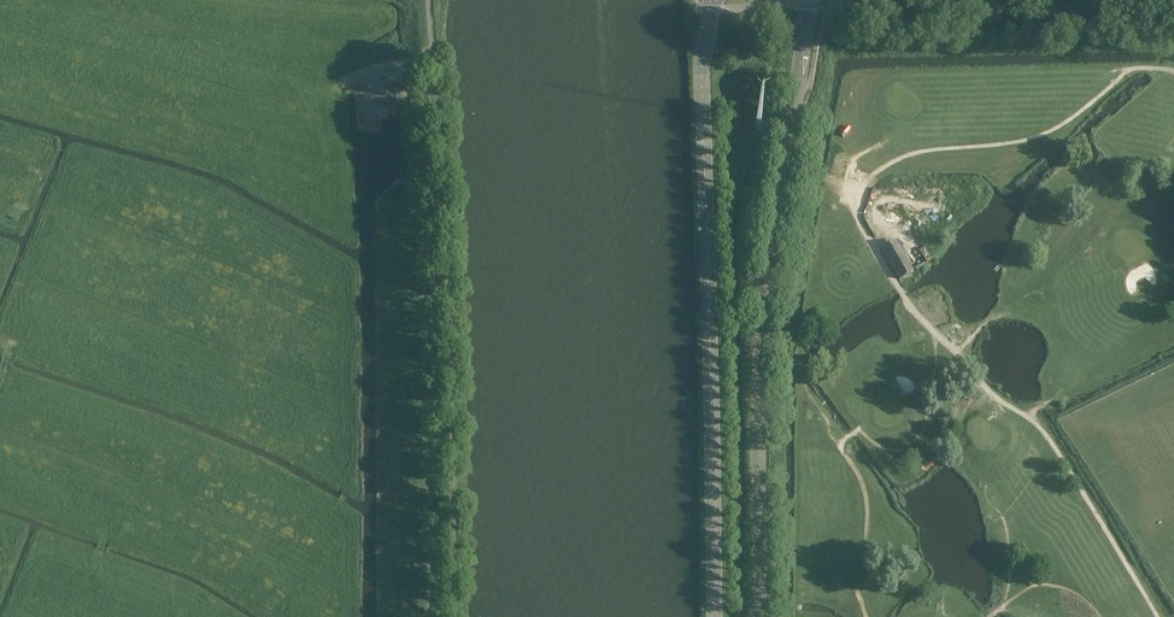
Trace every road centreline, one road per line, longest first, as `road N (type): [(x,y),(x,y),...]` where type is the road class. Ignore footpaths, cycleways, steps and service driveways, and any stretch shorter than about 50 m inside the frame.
road 1 (unclassified): [(759,616),(759,350),(808,0)]
road 2 (track): [(1161,616),(1049,430),(1014,411),(905,297),(842,187),(787,166)]
road 3 (tertiary): [(704,126),(715,616)]
road 4 (tertiary): [(704,126),(709,0)]

